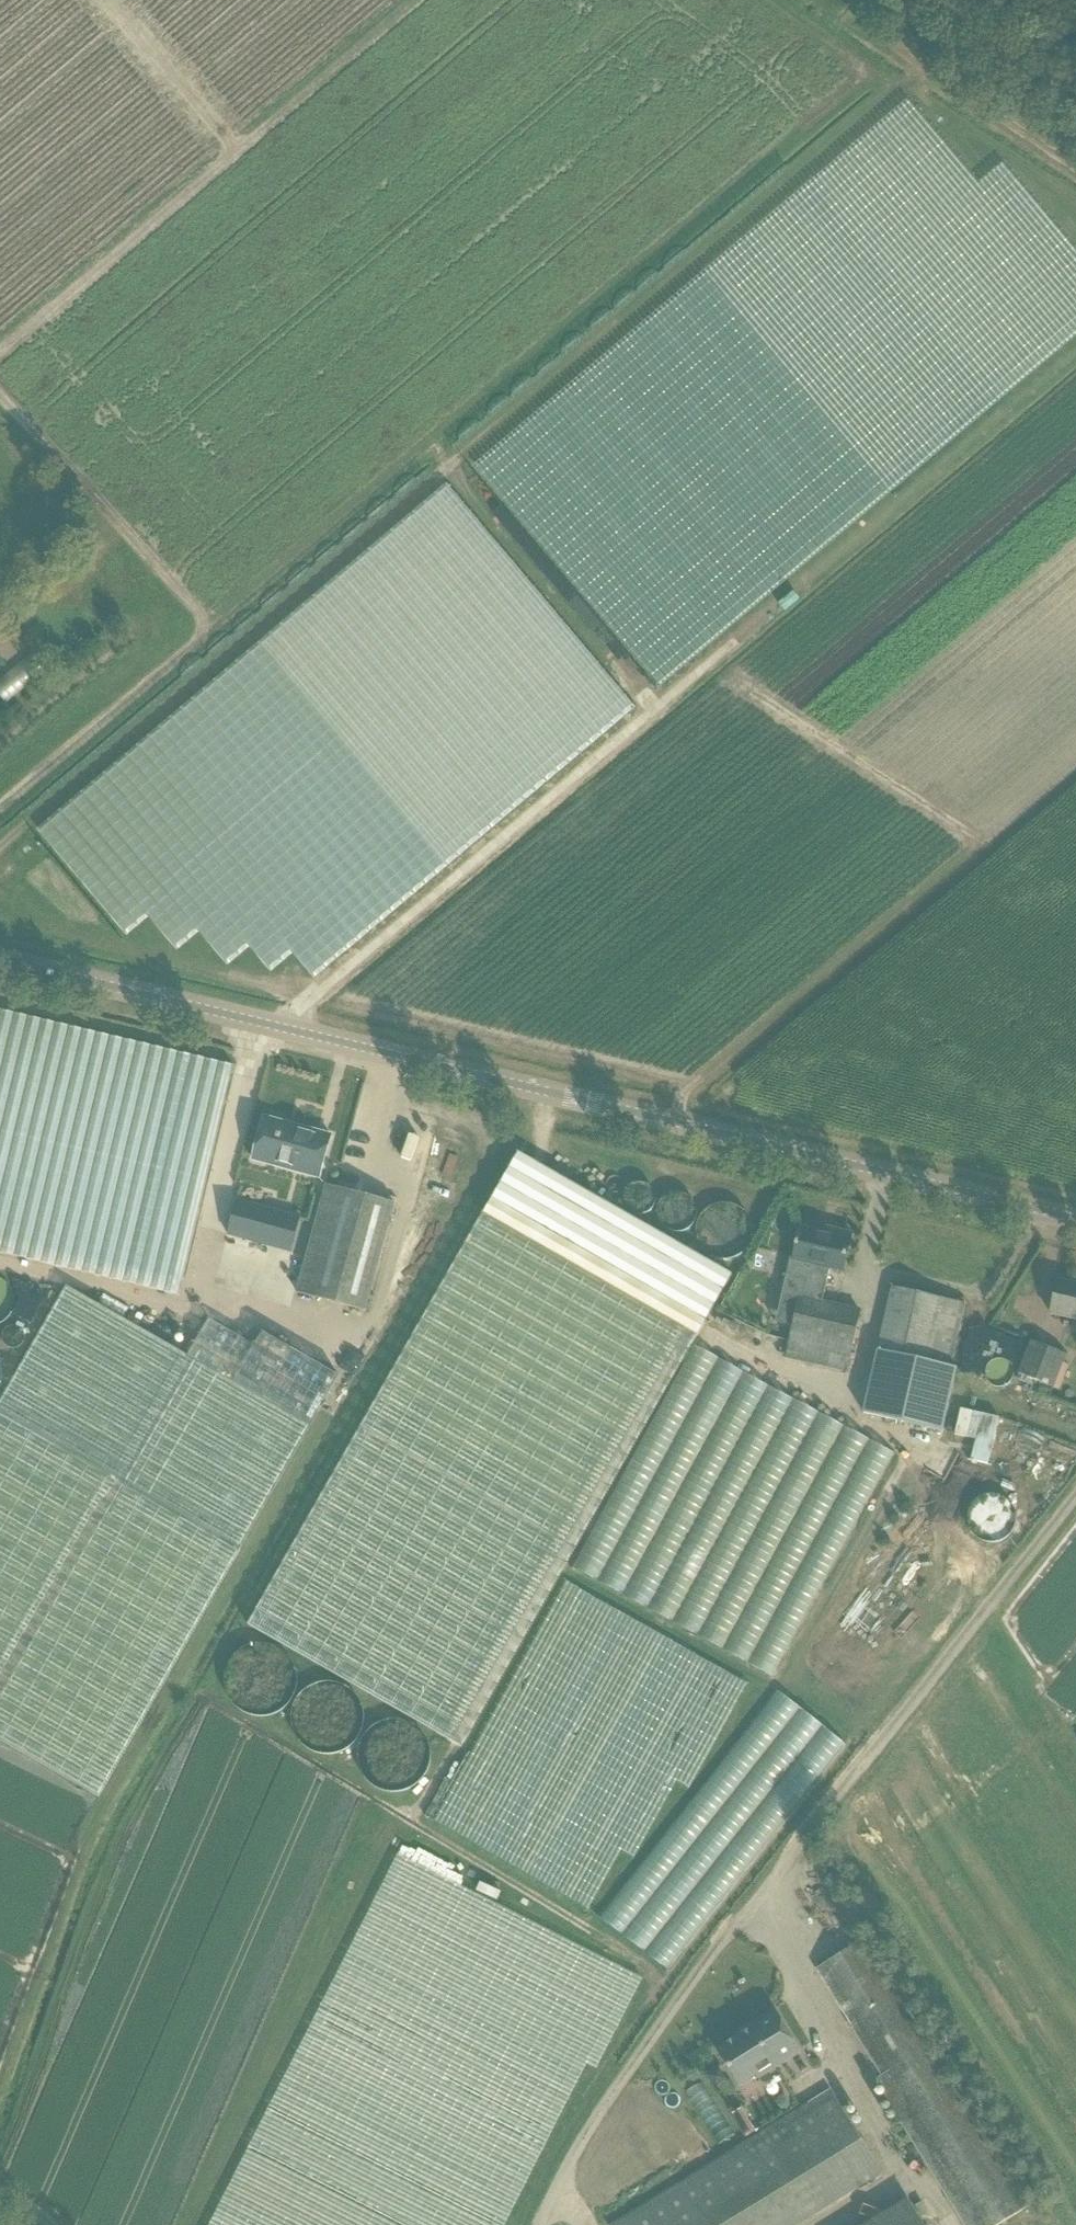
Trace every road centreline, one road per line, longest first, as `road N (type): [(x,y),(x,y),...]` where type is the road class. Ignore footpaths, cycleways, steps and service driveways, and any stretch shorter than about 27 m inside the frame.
road 1 (track): [(0,804),(872,80),(914,64)]
road 2 (tertiary): [(0,956),(1075,1217)]
road 3 (unclassified): [(544,2224),(580,2148),(815,1824),(1075,1486)]
road 4 (track): [(891,0),(860,28),(1075,173)]

